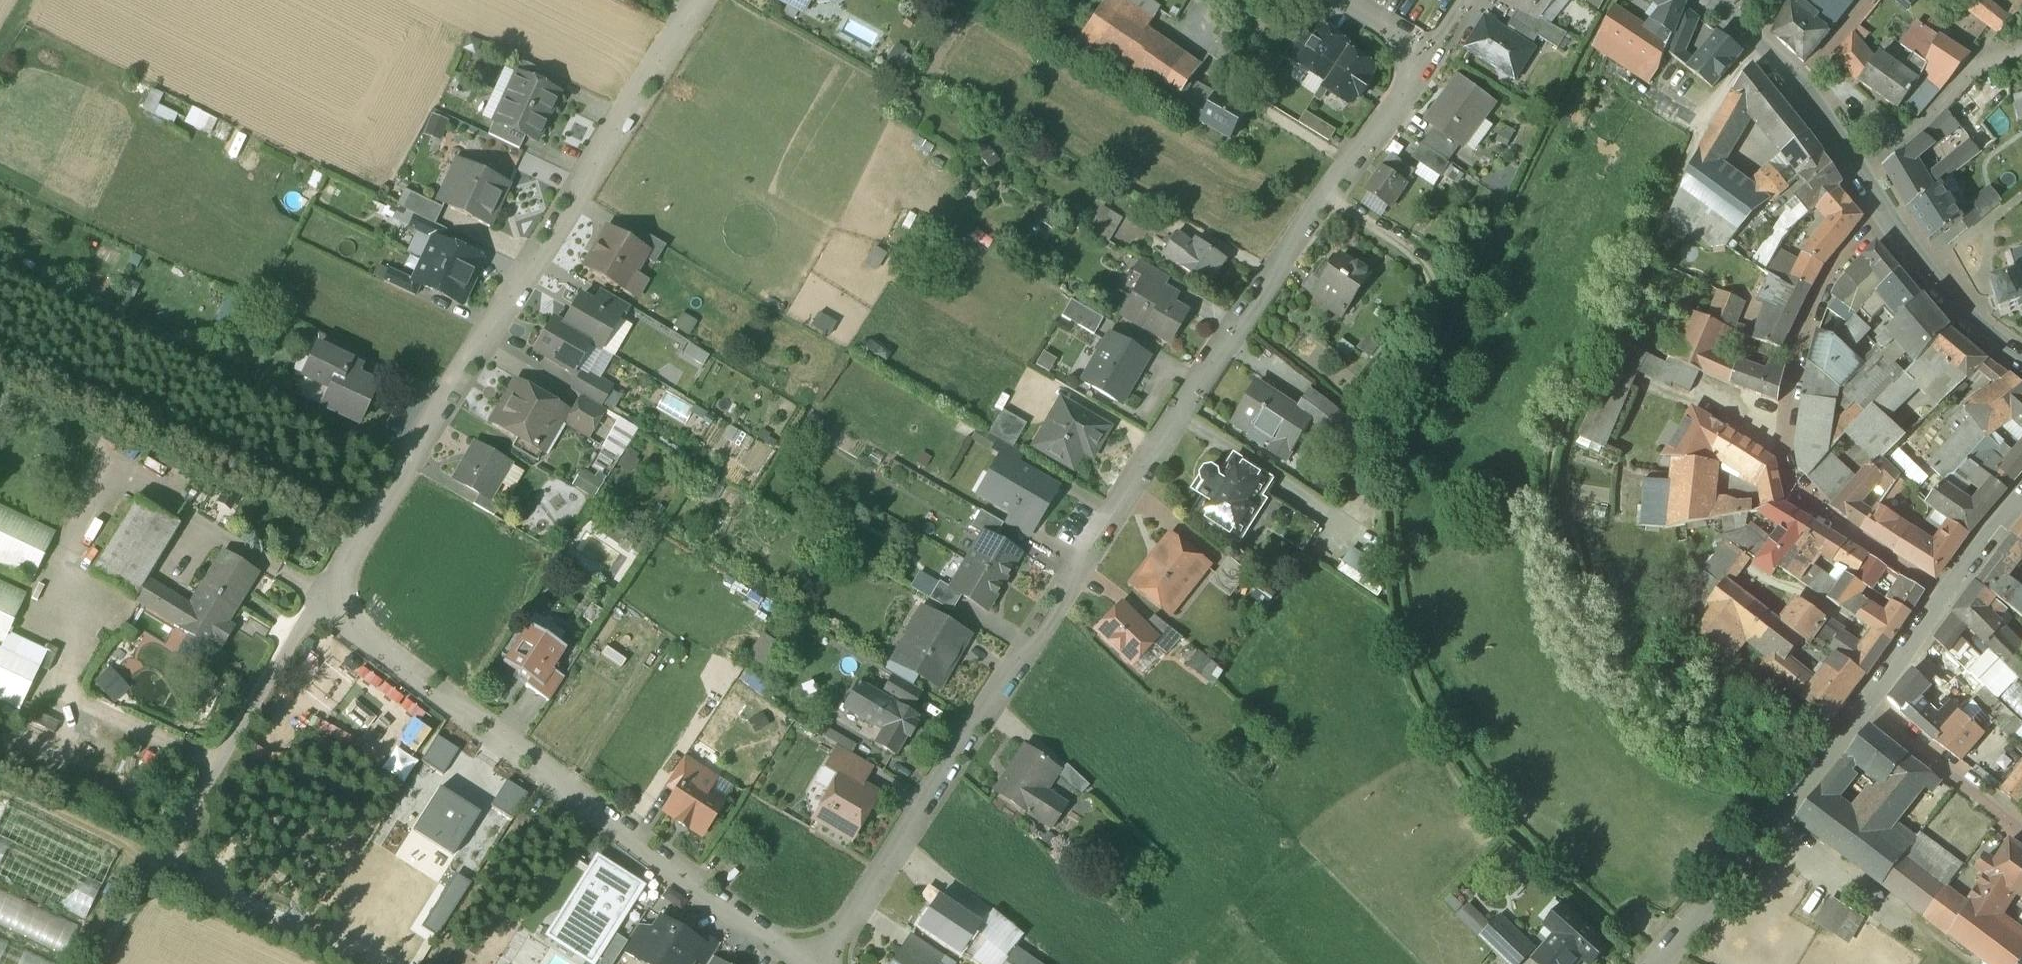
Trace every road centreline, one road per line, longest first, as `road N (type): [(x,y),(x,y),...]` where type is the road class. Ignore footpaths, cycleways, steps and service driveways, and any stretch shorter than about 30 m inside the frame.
road 1 (residential): [(816,963),(1428,61)]
road 2 (track): [(1452,317),(1417,385),(1390,469),(1387,514),(1409,663),(1444,739),(1505,821),(1655,960)]
road 3 (residential): [(703,0),(358,543),(340,599)]
road 4 (residential): [(807,963),(356,633),(340,599)]
road 5 (residential): [(1883,219),(1814,304),(1786,418),(1787,469),(1805,509),(1942,597)]
road 6 (residential): [(340,599),(311,610),(98,963)]
road 7 (residential): [(1859,706),(1651,963)]
road 8 (residential): [(1856,175),(1921,131),(1972,73),(2021,50)]
road 9 (residential): [(1859,706),(2021,828)]
road 10 (tertiary): [(2021,364),(1946,304),(1883,219)]
road 11 (track): [(1452,317),(1418,257),(1334,197)]
road 12 (residential): [(1942,597),(1859,706)]
road 13 (residential): [(2021,502),(1942,597)]

